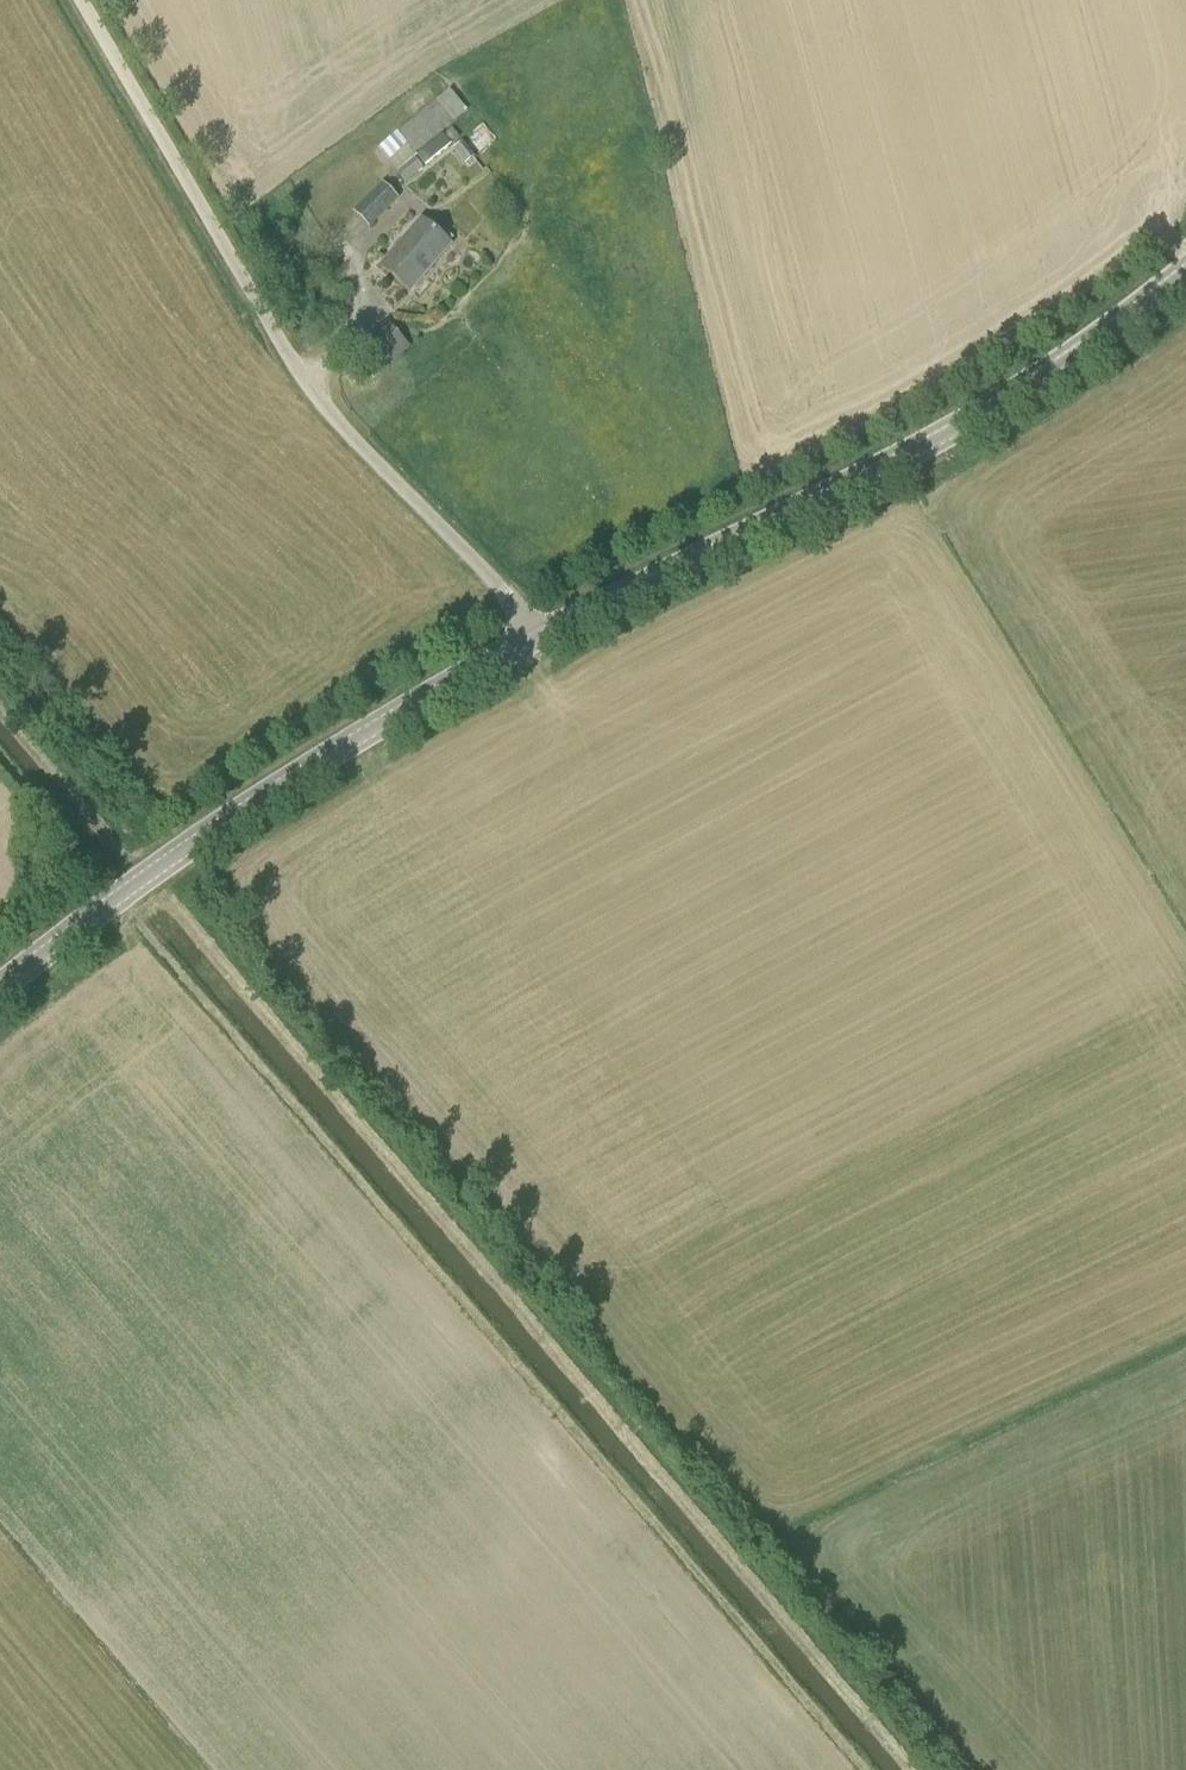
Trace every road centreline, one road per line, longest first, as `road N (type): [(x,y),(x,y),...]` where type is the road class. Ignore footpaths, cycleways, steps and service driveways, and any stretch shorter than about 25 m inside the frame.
road 1 (unclassified): [(543,636),(331,417),(280,342),(83,0)]
road 2 (tertiary): [(543,636),(940,439),(1185,274)]
road 3 (tertiary): [(0,989),(232,817),(543,636)]

